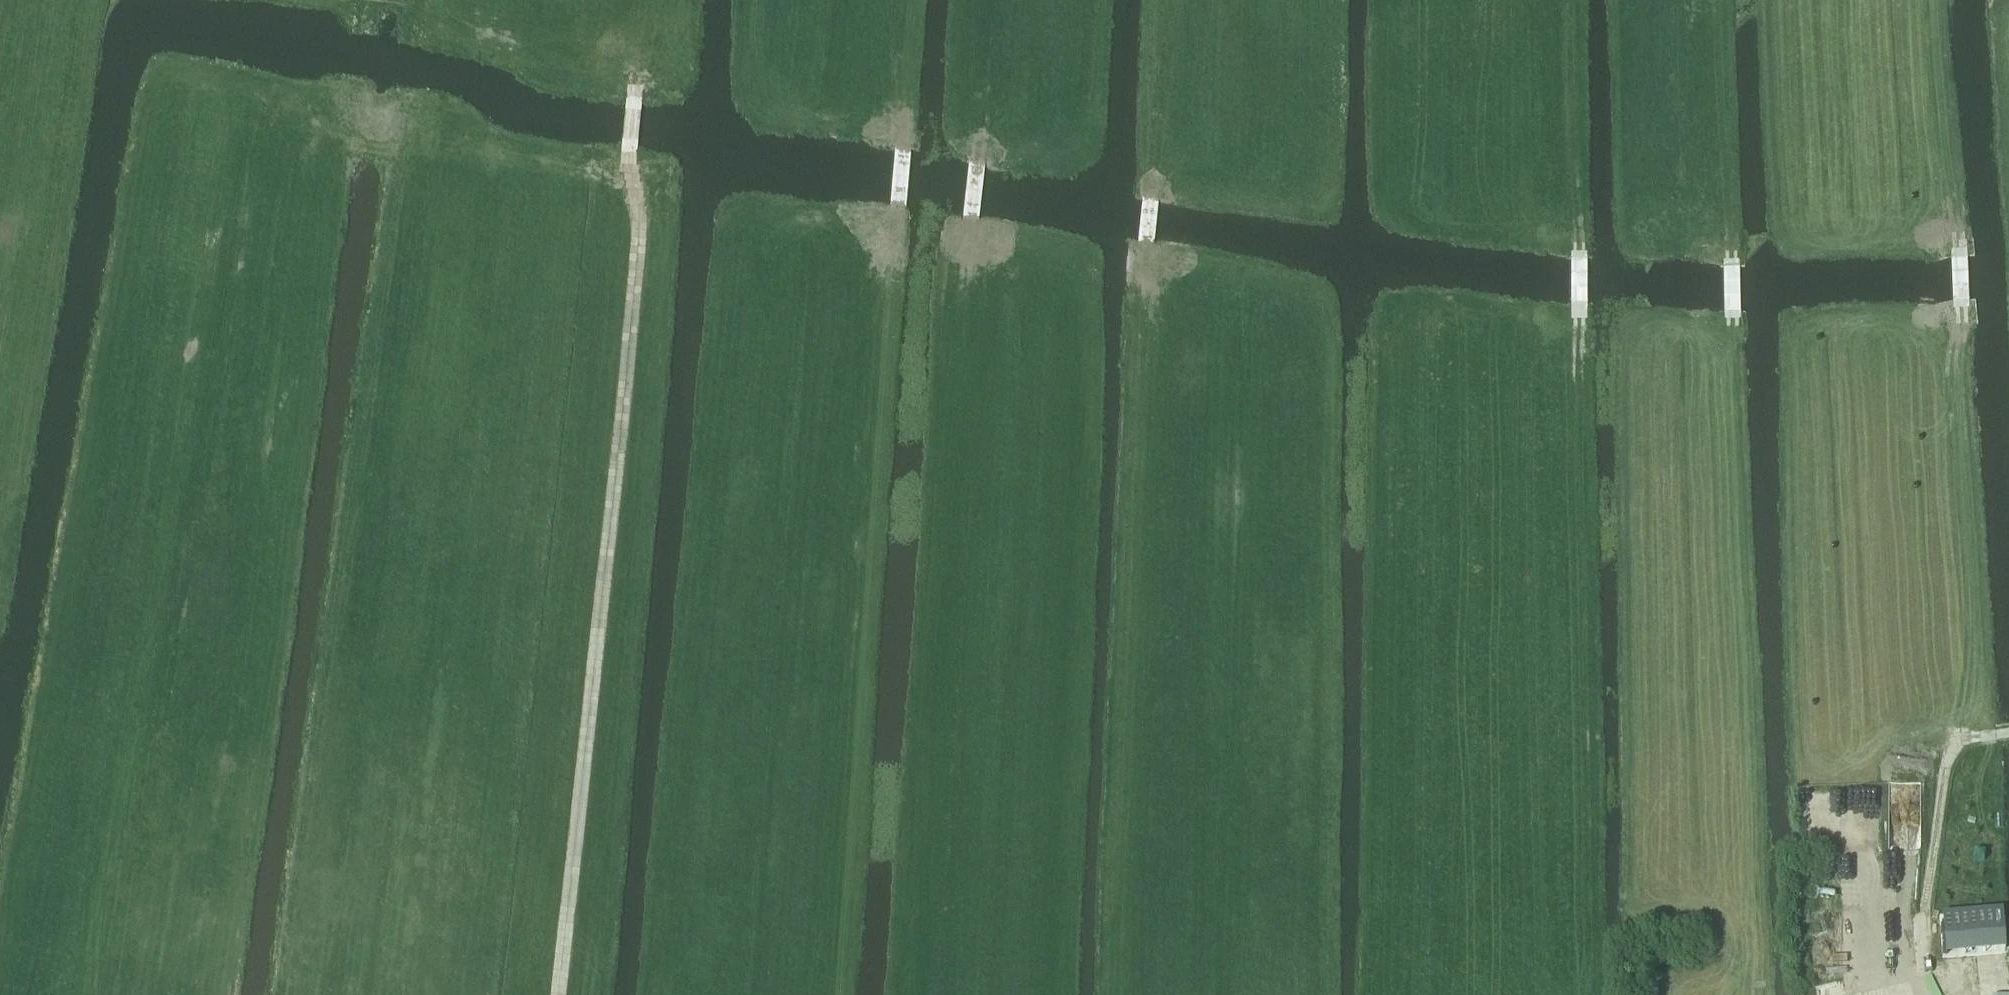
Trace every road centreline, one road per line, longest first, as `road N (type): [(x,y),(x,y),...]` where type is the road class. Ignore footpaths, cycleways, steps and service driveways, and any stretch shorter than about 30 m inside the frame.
road 1 (track): [(558,994),(639,228),(631,172),(636,86),(633,71),(596,49),(400,0)]
road 2 (track): [(1579,305),(1596,994)]
road 3 (track): [(1569,0),(1580,261)]

